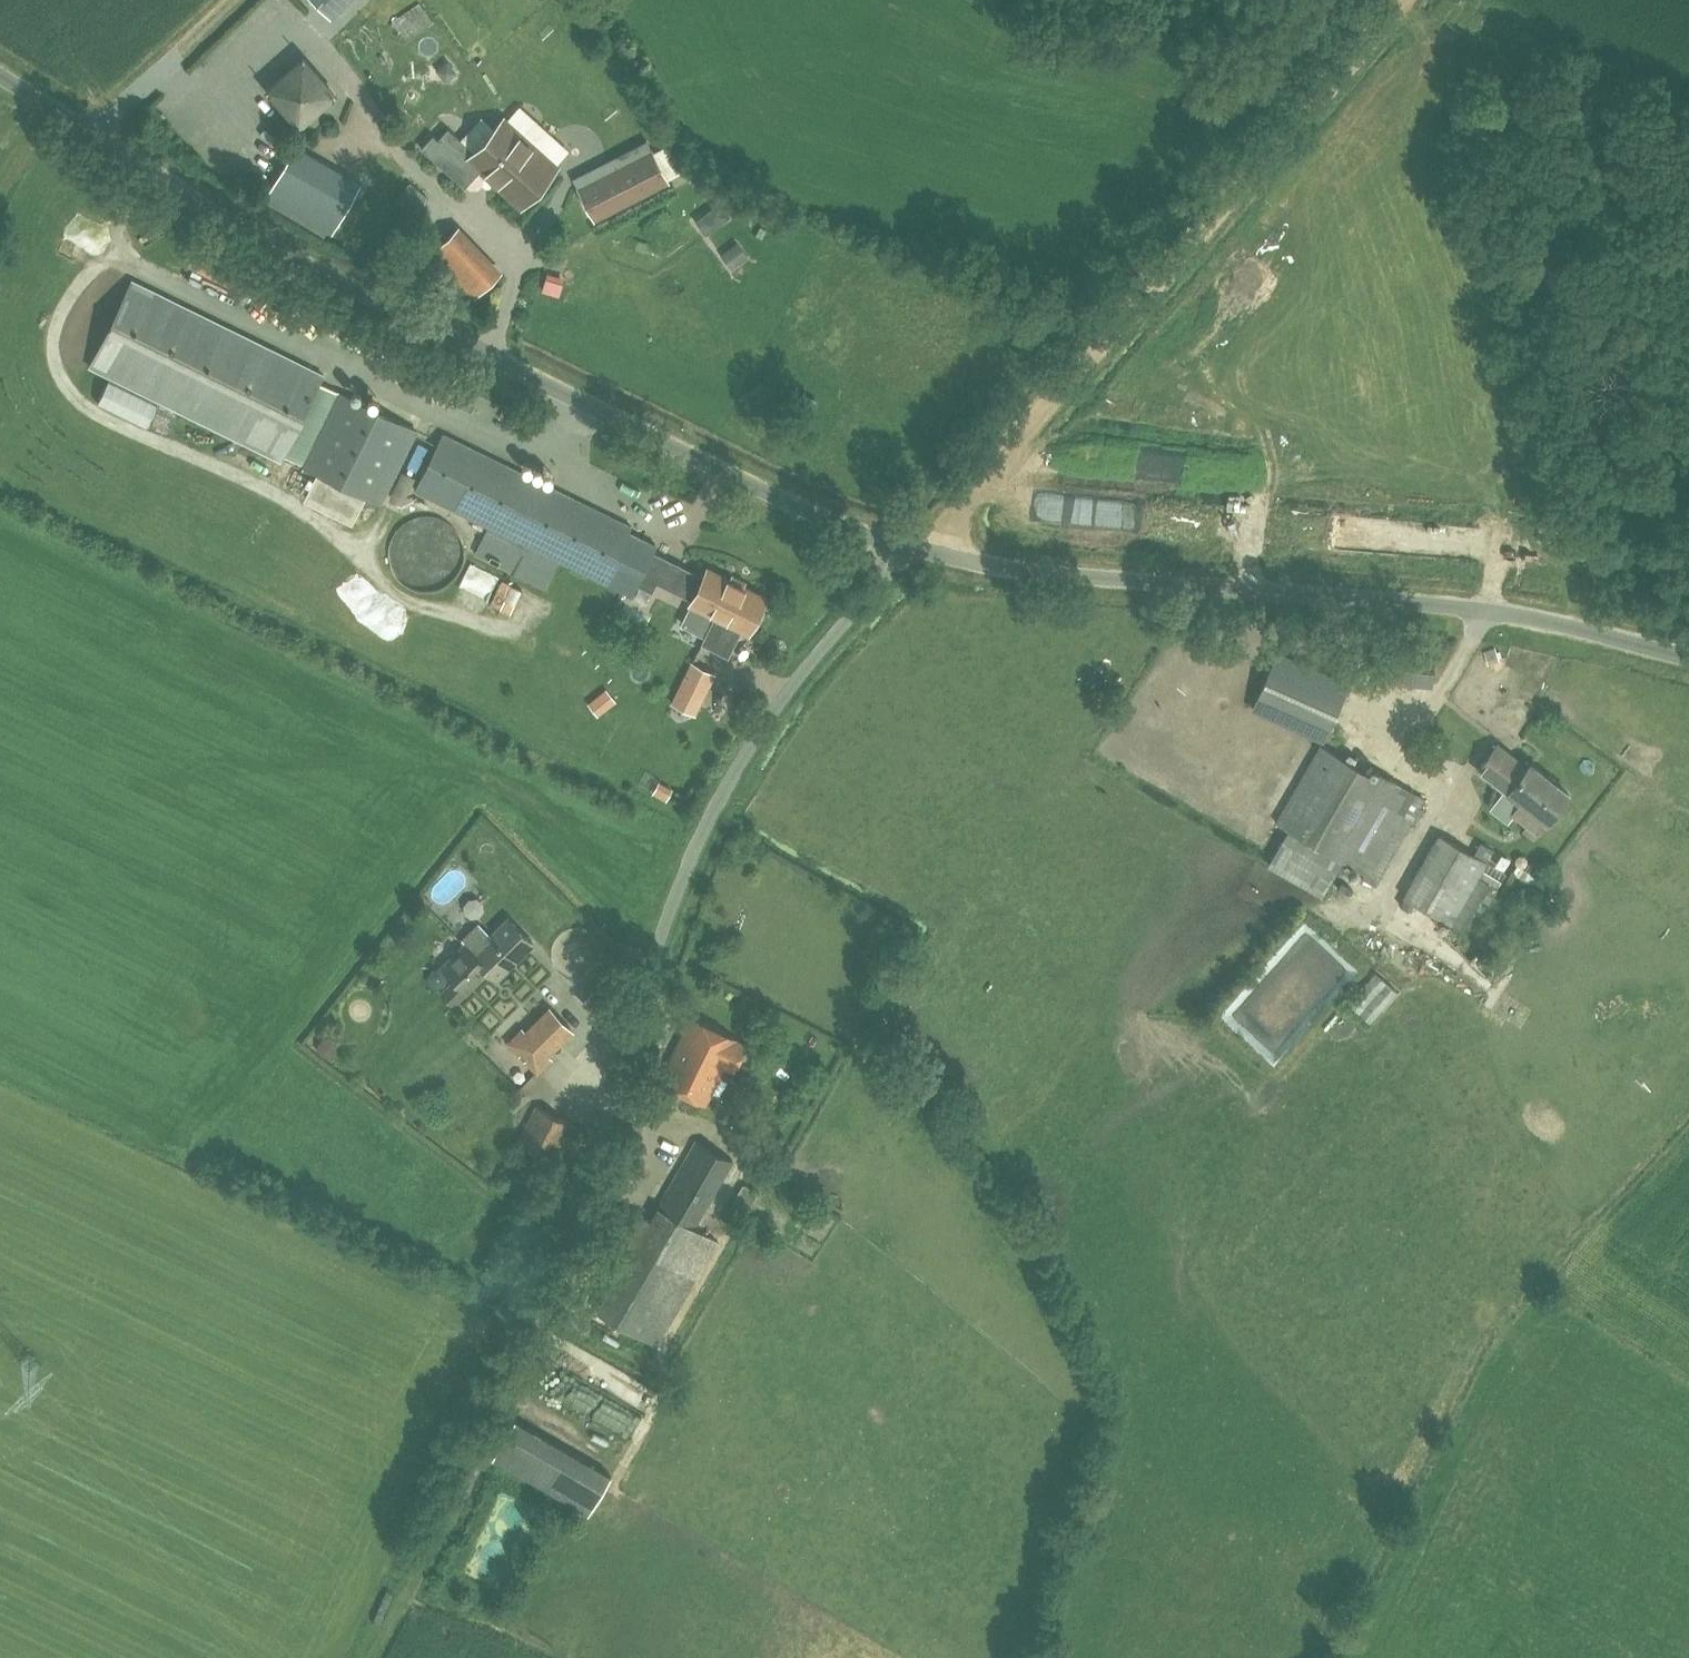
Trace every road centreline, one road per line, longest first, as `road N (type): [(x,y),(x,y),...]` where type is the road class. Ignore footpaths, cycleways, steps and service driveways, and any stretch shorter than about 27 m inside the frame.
road 1 (unclassified): [(1688,653),(1524,614),(990,569),(911,553),(312,271),(0,73)]
road 2 (track): [(911,553),(1401,0)]

